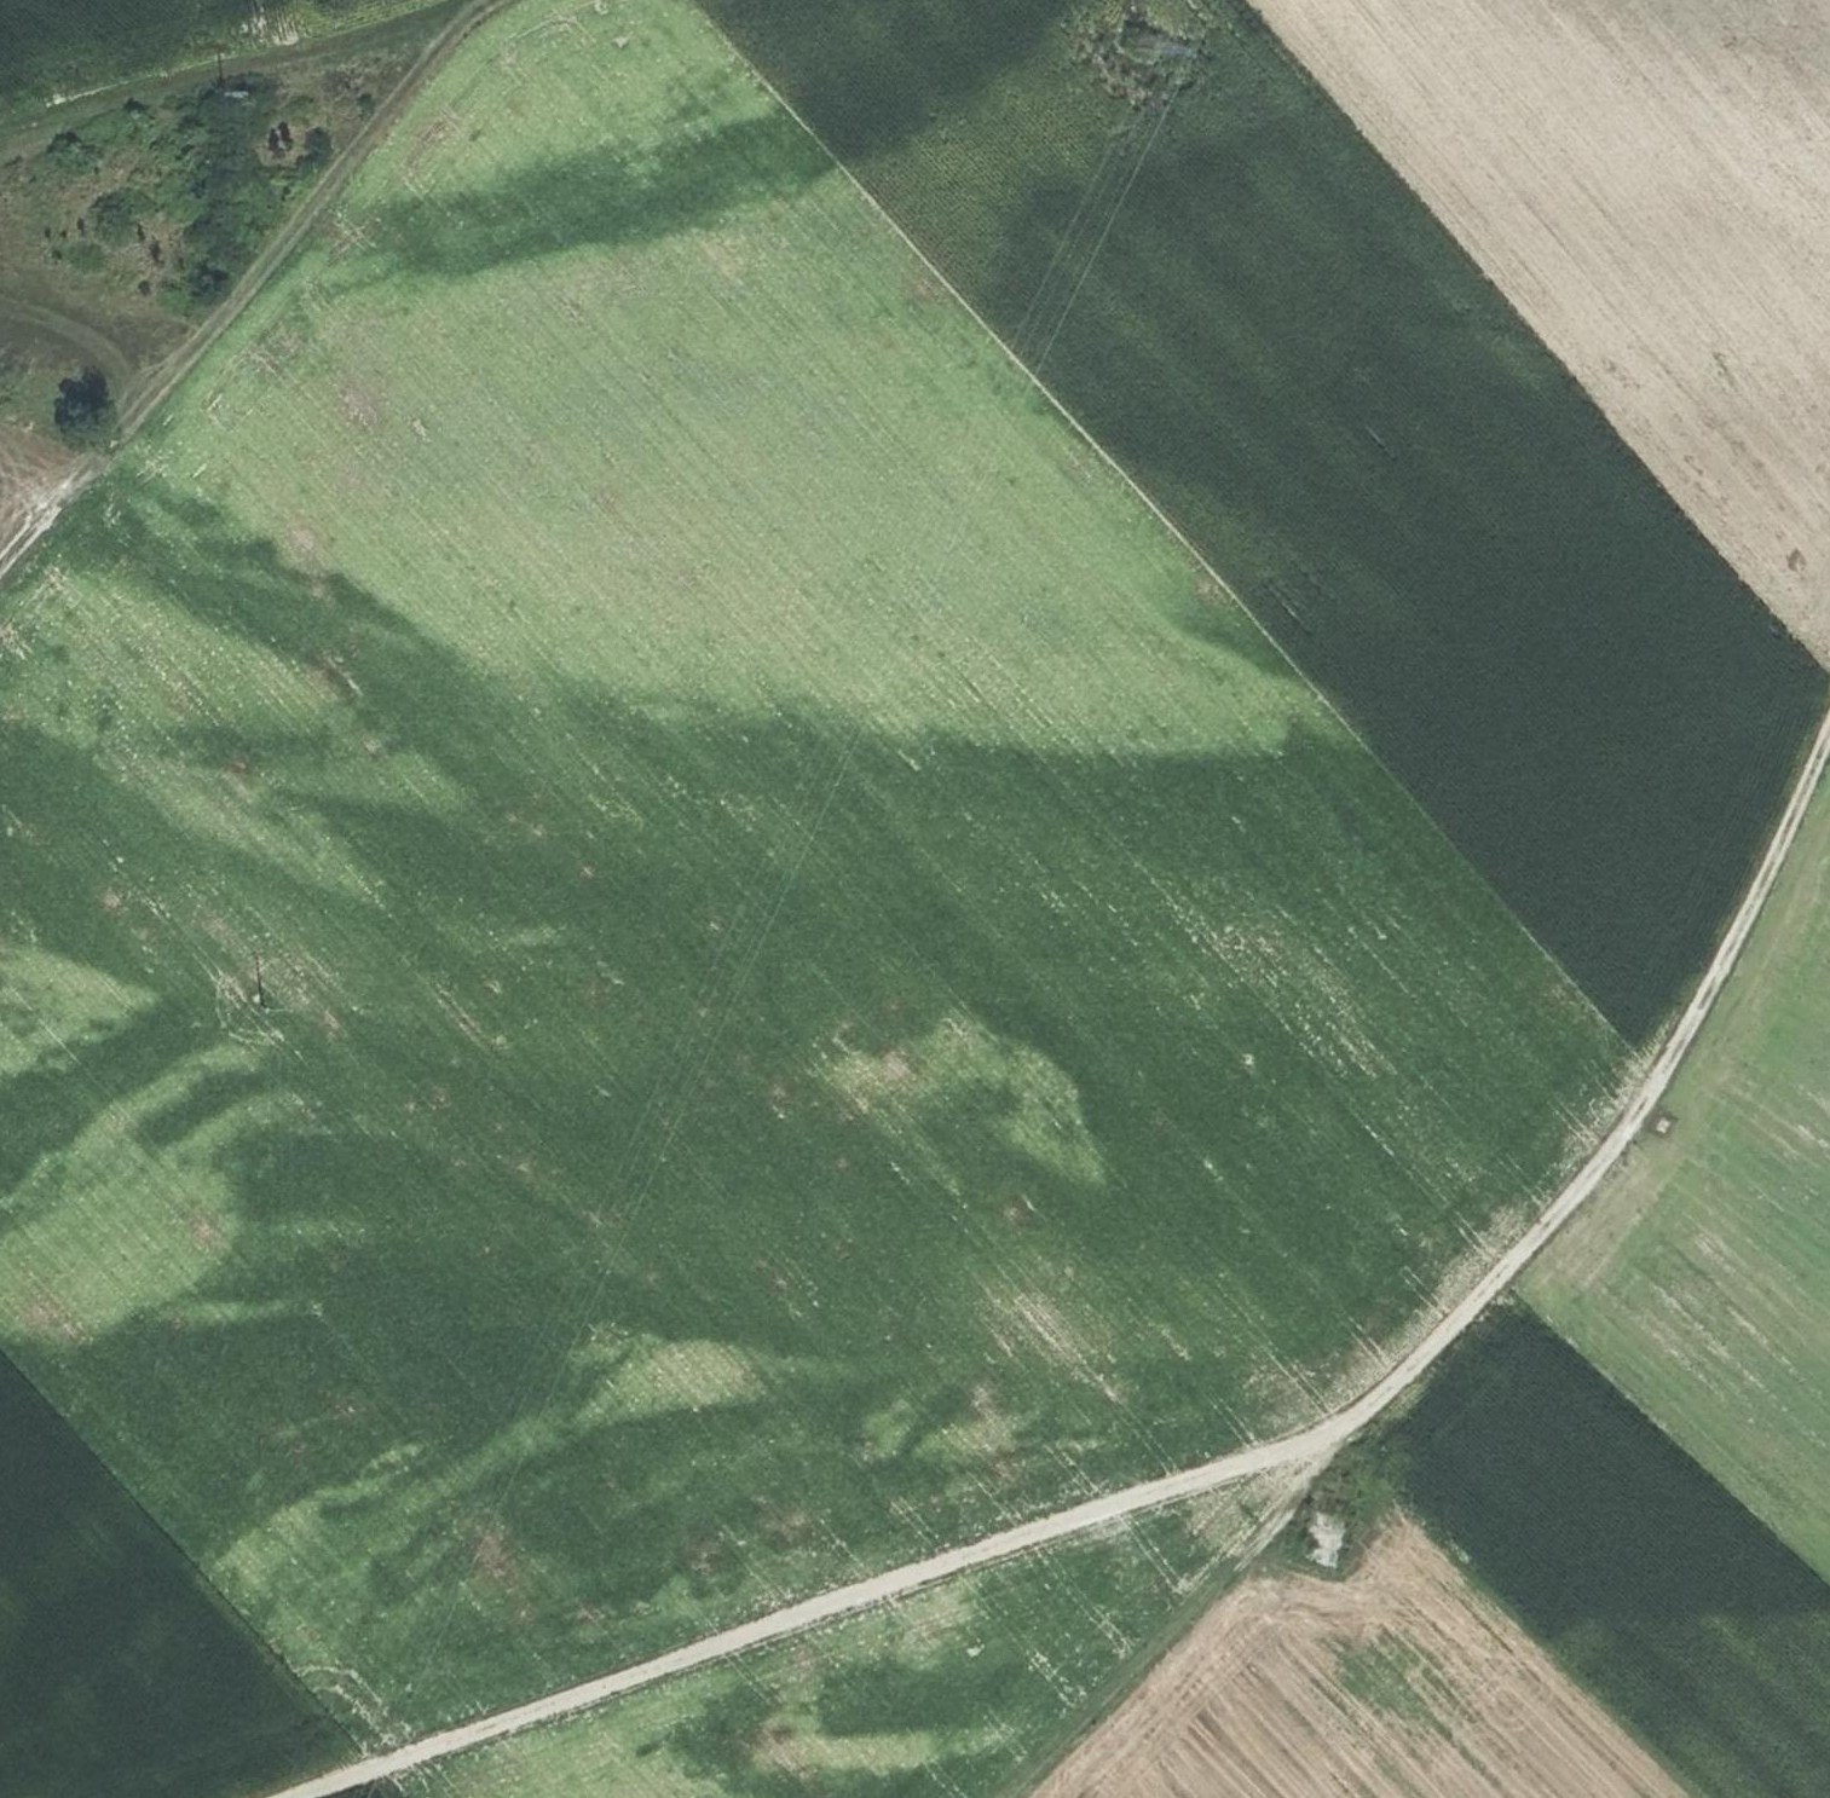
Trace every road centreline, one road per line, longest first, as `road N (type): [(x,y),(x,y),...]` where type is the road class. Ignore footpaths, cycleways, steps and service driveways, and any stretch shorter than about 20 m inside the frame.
road 1 (track): [(288,1797),(1305,1438),(1426,1363),(1627,1130),(1794,826),(1829,738)]
road 2 (track): [(0,573),(457,38),(502,0)]
road 3 (track): [(0,132),(454,0)]

